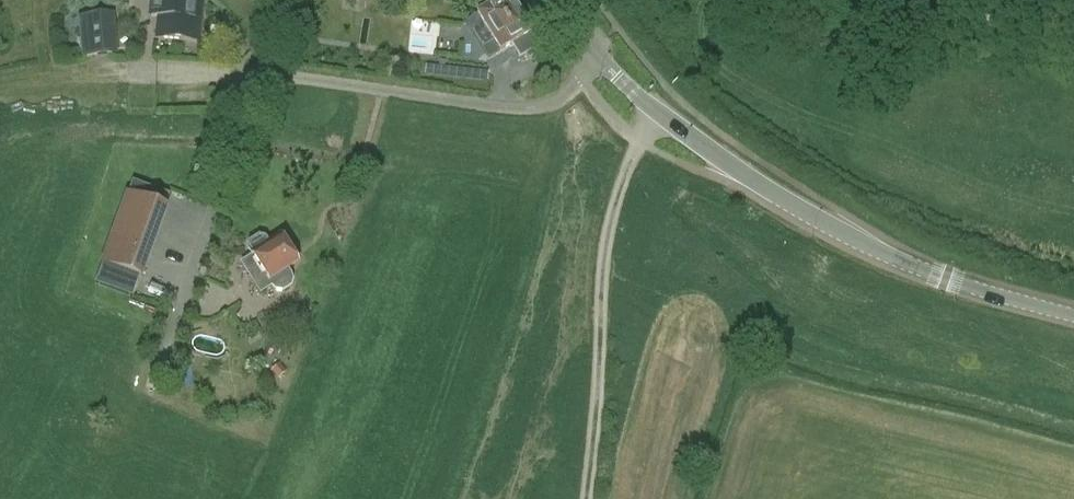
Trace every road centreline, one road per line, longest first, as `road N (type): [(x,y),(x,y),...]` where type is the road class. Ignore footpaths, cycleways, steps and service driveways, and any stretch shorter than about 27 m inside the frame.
road 1 (primary): [(1073,314),(945,279),(798,209),(641,100),(601,58)]
road 2 (unclassified): [(601,58),(550,104),(525,109),(294,78),(131,72)]
road 3 (track): [(641,142),(616,207),(600,299),(586,498)]
road 4 (track): [(858,0),(987,21),(1073,21)]

